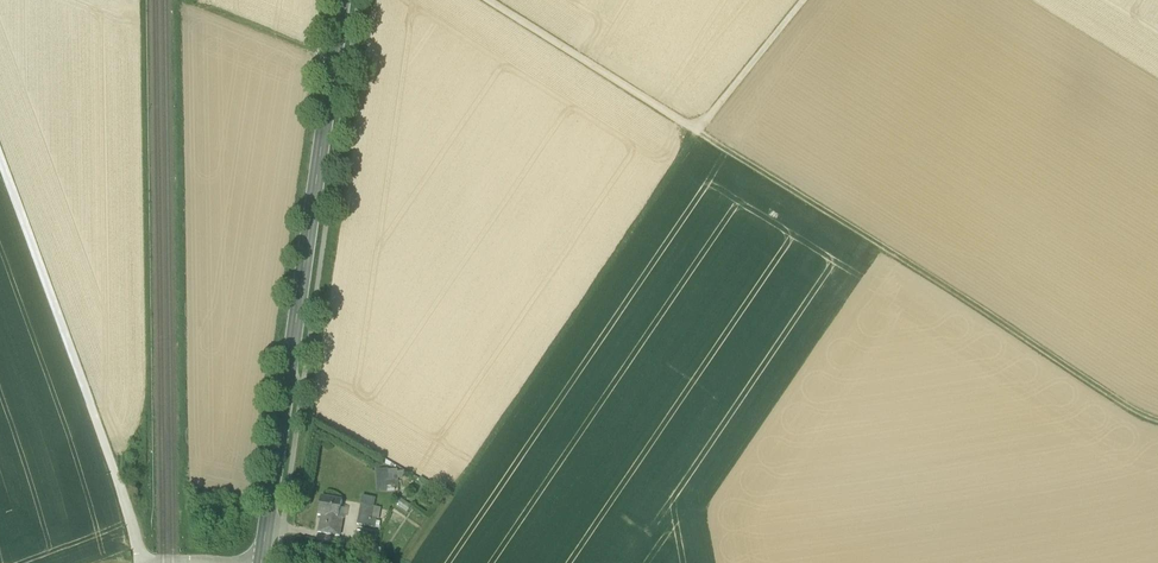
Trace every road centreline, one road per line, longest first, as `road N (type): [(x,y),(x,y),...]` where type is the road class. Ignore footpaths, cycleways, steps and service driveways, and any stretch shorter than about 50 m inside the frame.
road 1 (primary): [(261,562),(345,0)]
road 2 (track): [(1157,421),(696,132)]
road 3 (track): [(696,132),(402,562)]
road 4 (track): [(0,159),(144,562)]
road 5 (track): [(696,132),(487,0)]
road 6 (track): [(808,0),(696,132)]

